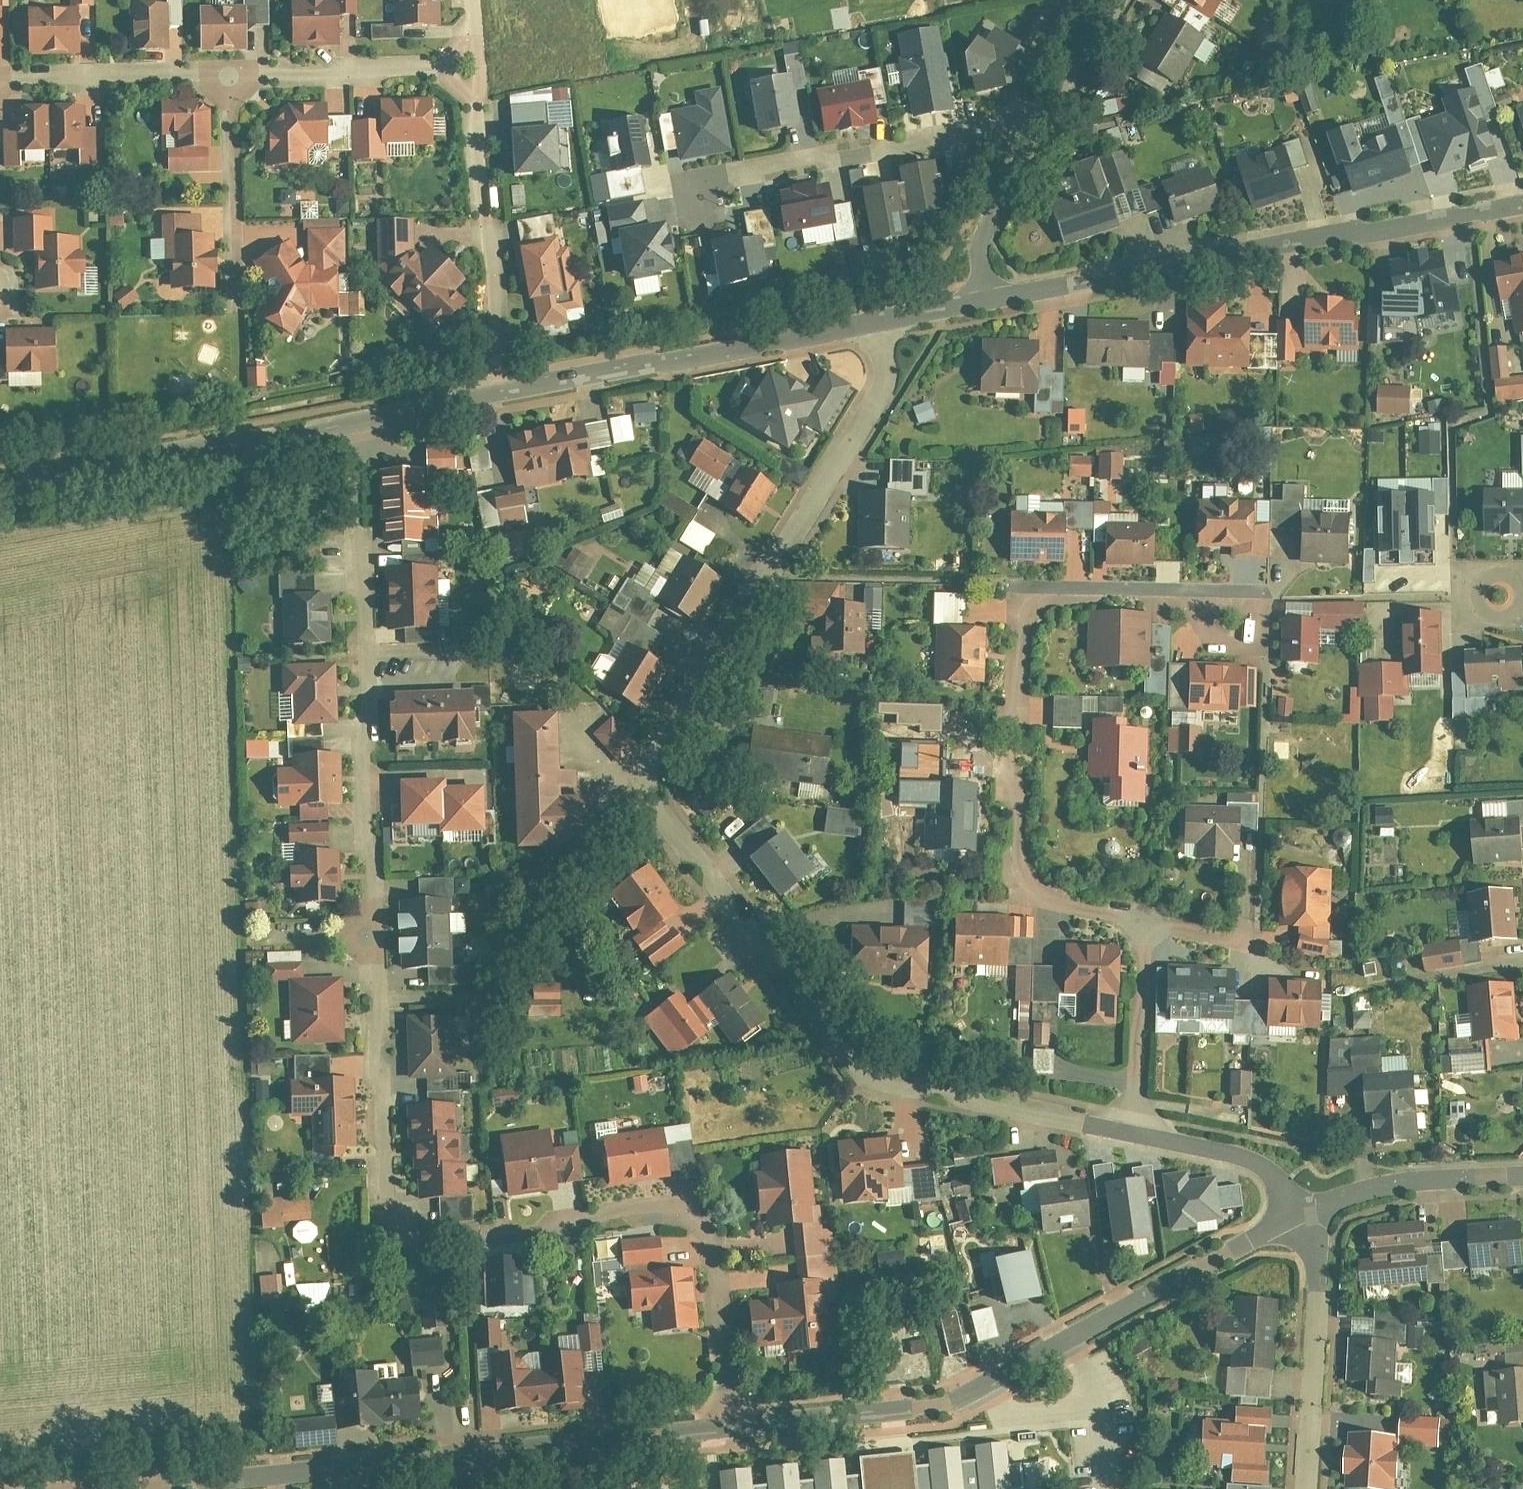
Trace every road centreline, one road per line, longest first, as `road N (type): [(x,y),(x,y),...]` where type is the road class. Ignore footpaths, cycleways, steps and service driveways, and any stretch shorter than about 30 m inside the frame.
road 1 (residential): [(880,324),(882,406),(654,764),(649,793),(679,852),(876,1088),(1140,1131)]
road 2 (residential): [(737,1431),(717,1262),(704,1227),(657,1212),(434,1236),(406,1233),(385,1218),(377,1192),(371,941)]
road 3 (residential): [(1146,925),(1027,894),(1017,871),(1022,618),(1046,594),(1278,603)]
road 4 (residential): [(1304,1226),(1056,1359),(1008,1393),(950,1417),(737,1431)]
road 5 (residential): [(1522,207),(985,305)]
road 6 (residential): [(371,941),(357,424)]
road 7 (residential): [(1062,117),(742,175),(701,228)]
road 8 (residential): [(880,324),(505,395)]
road 9 (residential): [(357,424),(0,494)]
road 10 (residential): [(505,395),(474,69)]
road 11 (residential): [(178,1488),(478,1458)]
road 12 (residential): [(1304,1226),(1319,1261),(1308,1488)]
road 13 (residential): [(478,1458),(737,1431)]
road 14 (residential): [(474,69),(229,81)]
road 15 (residential): [(229,81),(0,91)]
road 16 (residential): [(1522,1180),(1408,1186),(1358,1197),(1304,1226)]
road 17 (residential): [(985,305),(980,248),(1062,117)]
road 18 (residential): [(1140,1131),(1146,925)]
road 19 (residential): [(1140,1131),(1247,1162),(1304,1226)]
road 20 (residential): [(229,277),(229,81)]
road 21 (residential): [(505,395),(357,424)]
road 22 (residential): [(1062,117),(1134,0)]

